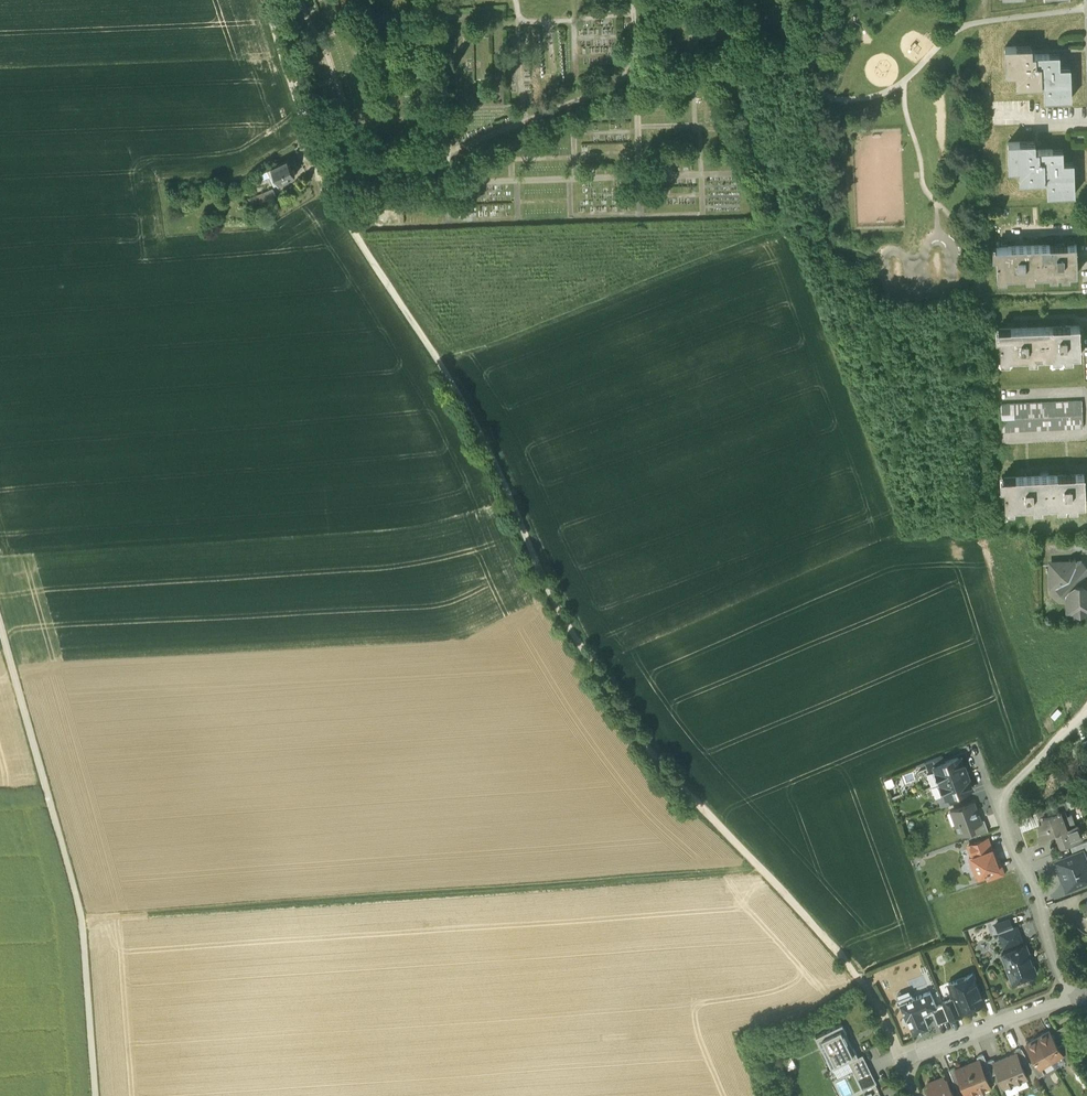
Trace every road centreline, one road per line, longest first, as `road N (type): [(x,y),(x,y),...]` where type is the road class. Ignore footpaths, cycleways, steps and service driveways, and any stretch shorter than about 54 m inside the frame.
road 1 (track): [(867,989),(657,759),(586,659),(465,406),(328,184)]
road 2 (track): [(81,918),(676,878),(744,873),(757,864)]
road 3 (track): [(95,1095),(78,902),(0,628)]
road 4 (track): [(438,362),(783,231)]
road 5 (residential): [(913,1095),(900,1063),(1070,998)]
road 6 (residential): [(1070,998),(998,802)]
road 7 (residential): [(264,0),(328,184)]
road 8 (residential): [(998,802),(1084,713)]

